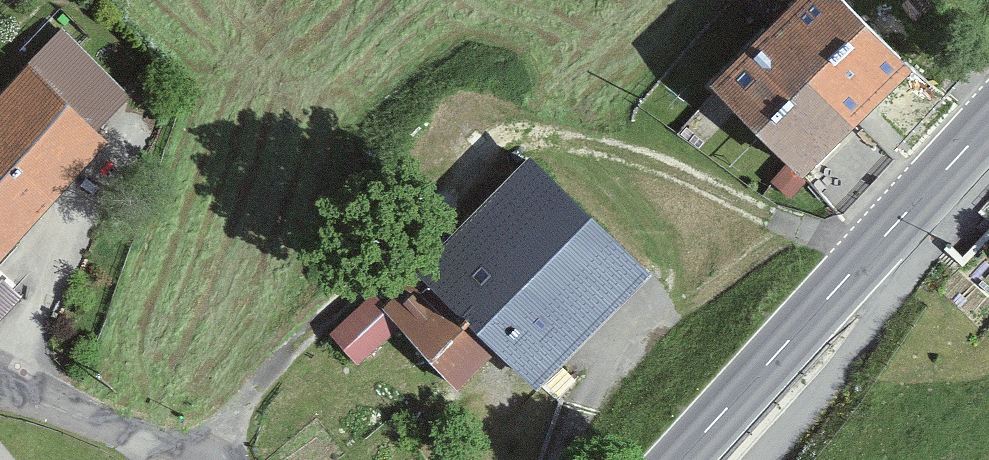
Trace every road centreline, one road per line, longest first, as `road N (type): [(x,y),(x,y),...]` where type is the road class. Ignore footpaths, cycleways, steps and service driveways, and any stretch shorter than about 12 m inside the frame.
road 1 (track): [(867,256),(686,179),(524,133),(328,317),(201,459)]
road 2 (secondary): [(988,124),(681,459)]
road 3 (unclassified): [(0,385),(198,459)]

